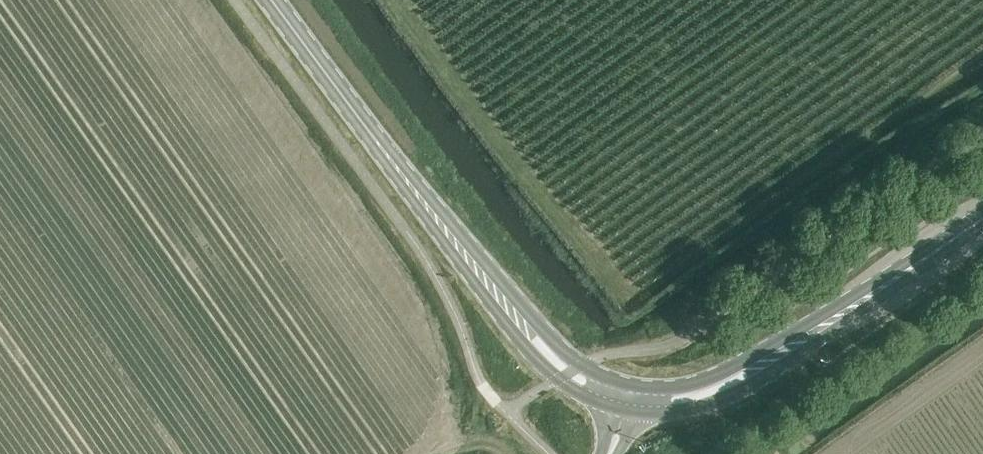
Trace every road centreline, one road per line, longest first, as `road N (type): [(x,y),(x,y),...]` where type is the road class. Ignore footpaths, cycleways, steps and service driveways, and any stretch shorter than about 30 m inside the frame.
road 1 (secondary): [(301,38),(361,131),(555,380),(624,413)]
road 2 (secondary): [(628,389),(577,368),(301,38)]
road 3 (secondary): [(624,413),(687,413),(723,402),(812,347),(857,305)]
road 4 (secondary): [(857,305),(718,377),(628,389)]
road 5 (secondary): [(857,305),(982,217)]

